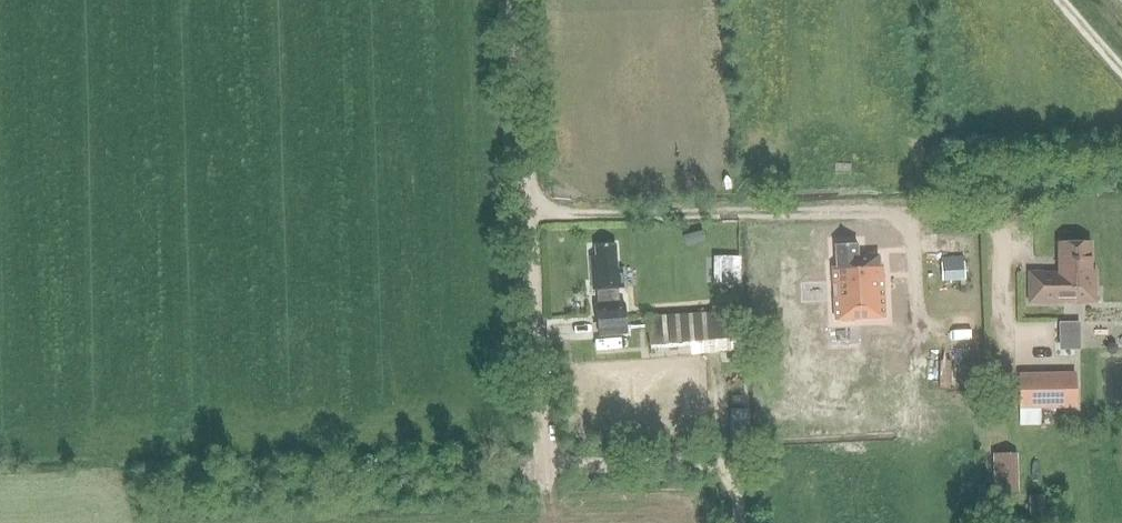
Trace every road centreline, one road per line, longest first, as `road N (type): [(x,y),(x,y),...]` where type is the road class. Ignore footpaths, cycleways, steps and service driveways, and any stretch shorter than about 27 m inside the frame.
road 1 (track): [(741,522),(727,477),(700,464),(552,458),(541,430),(527,214)]
road 2 (unclassified): [(527,214),(514,0)]

